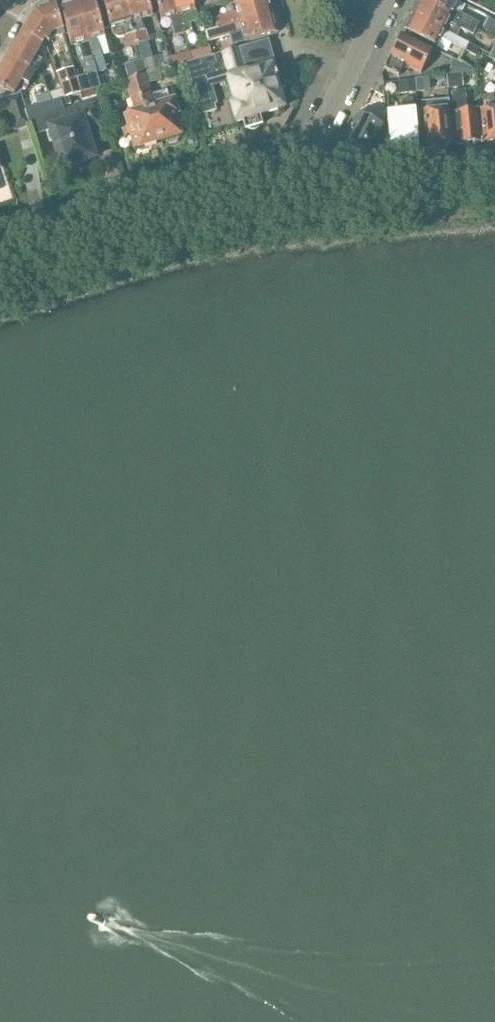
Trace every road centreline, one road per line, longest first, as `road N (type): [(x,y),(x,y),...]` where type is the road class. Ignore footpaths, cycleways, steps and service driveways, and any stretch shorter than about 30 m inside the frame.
road 1 (residential): [(304,161),(0,251)]
road 2 (residential): [(304,161),(362,178),(494,165)]
road 3 (residential): [(304,161),(386,0)]

